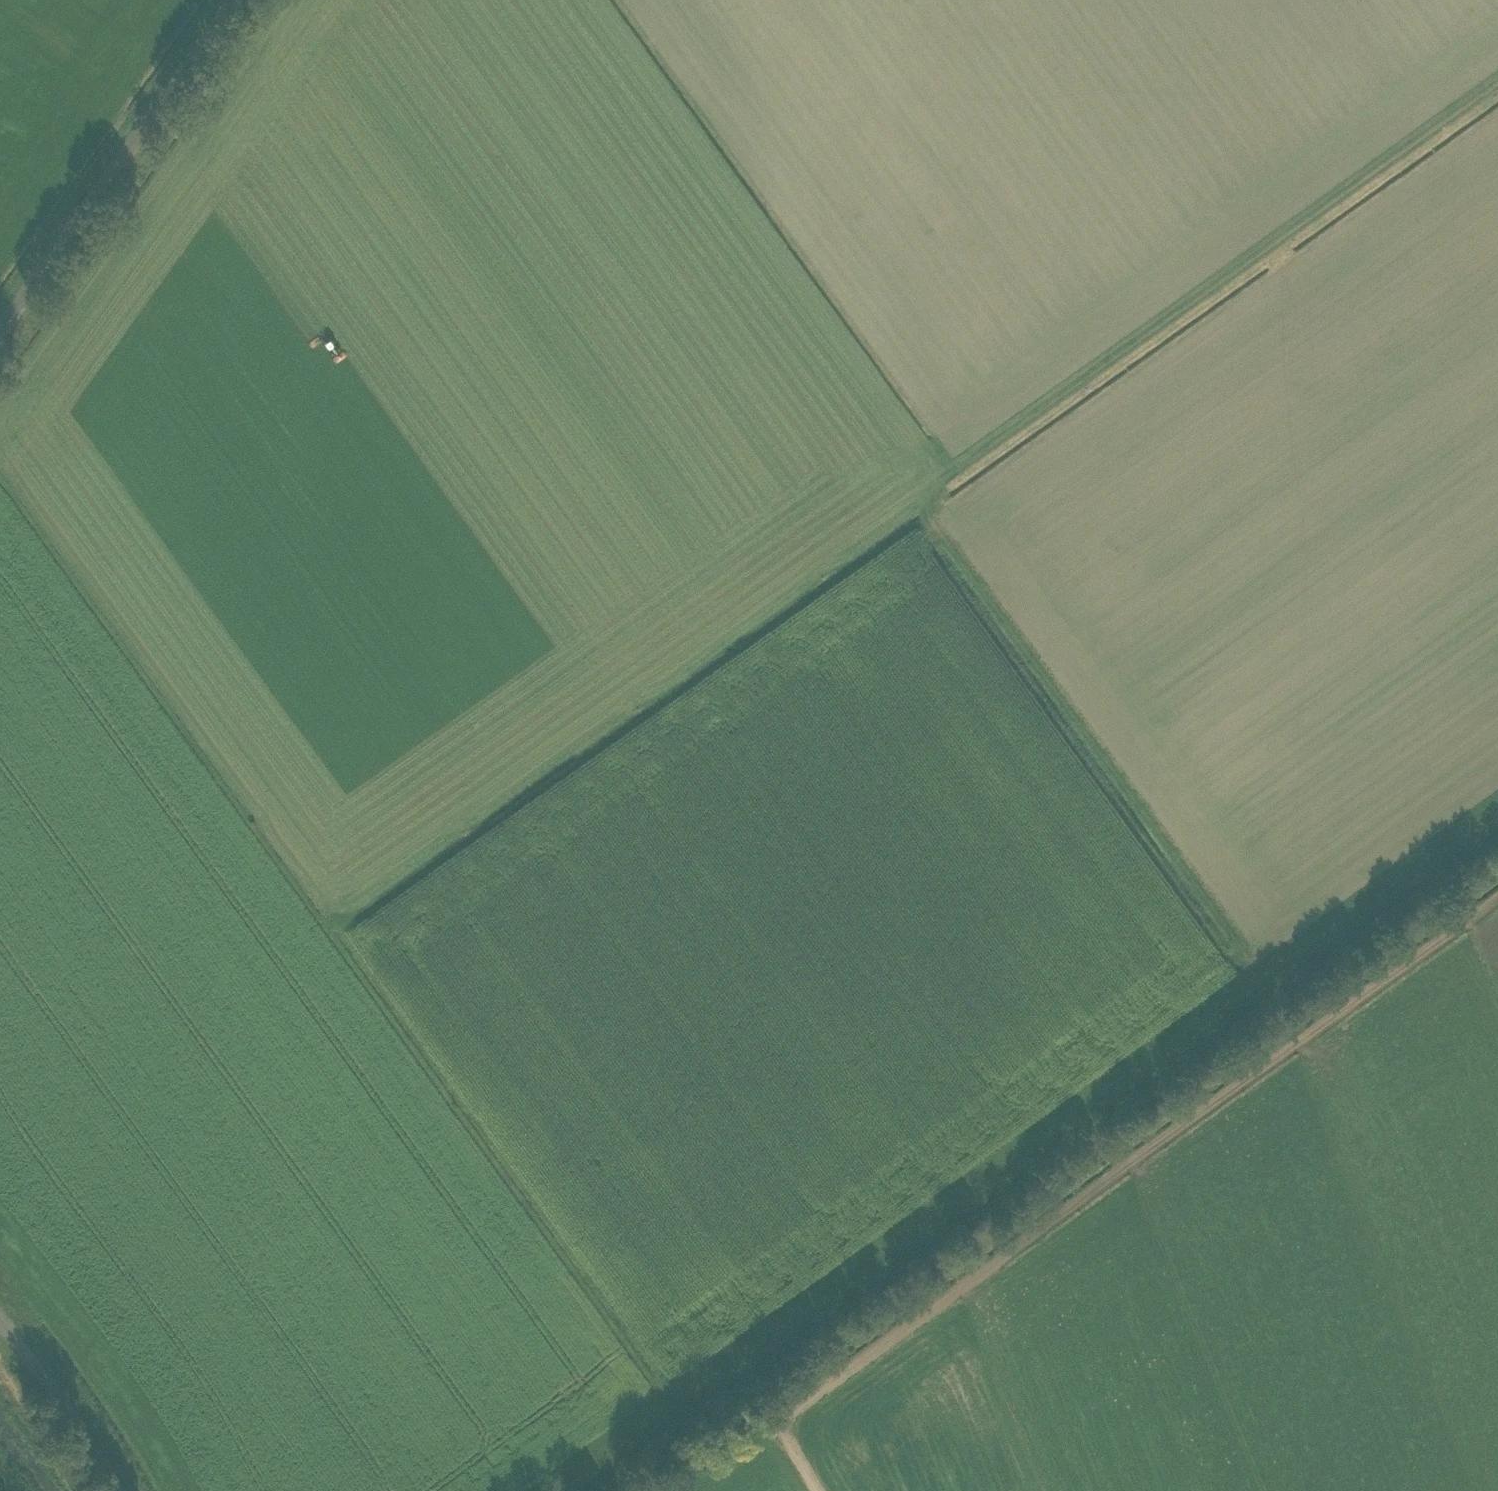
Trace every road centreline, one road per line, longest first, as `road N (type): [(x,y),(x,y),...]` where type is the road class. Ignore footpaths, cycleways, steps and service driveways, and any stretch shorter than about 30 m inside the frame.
road 1 (unclassified): [(0,332),(235,0)]
road 2 (unclassified): [(126,1490),(0,1313)]

